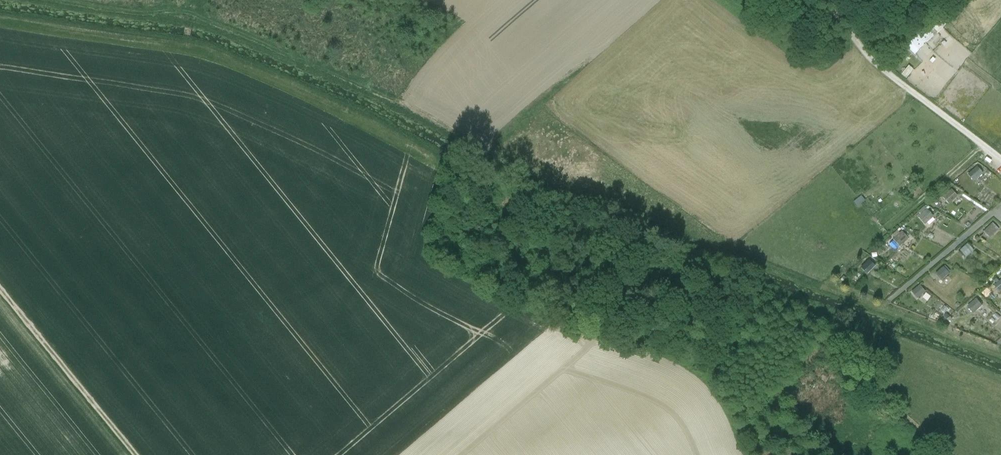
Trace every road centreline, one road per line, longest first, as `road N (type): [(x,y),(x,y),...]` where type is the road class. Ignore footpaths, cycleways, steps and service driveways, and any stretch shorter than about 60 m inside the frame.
road 1 (unclassified): [(825,0),(874,62),(1000,160)]
road 2 (track): [(134,454),(0,291)]

